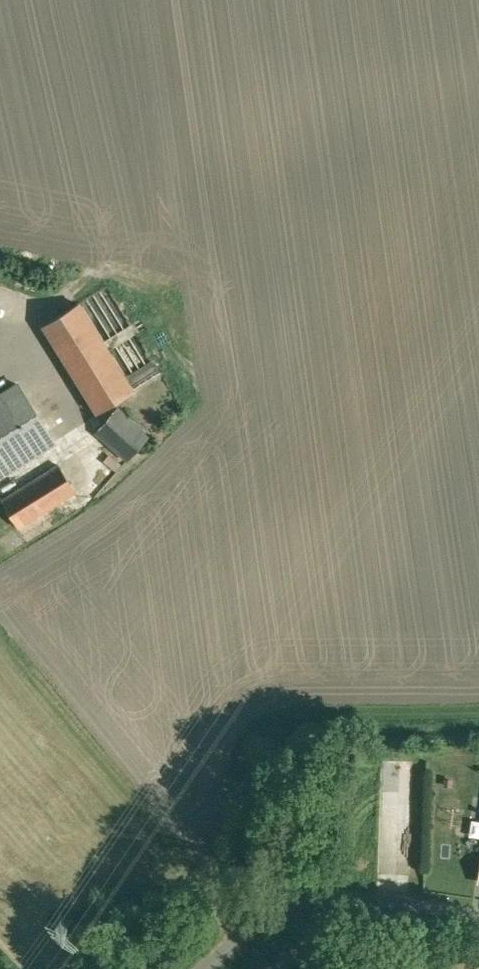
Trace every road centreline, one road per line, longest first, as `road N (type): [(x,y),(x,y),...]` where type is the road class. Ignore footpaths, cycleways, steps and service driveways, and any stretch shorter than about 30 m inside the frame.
road 1 (unclassified): [(478,917),(311,903),(248,932),(208,968)]

